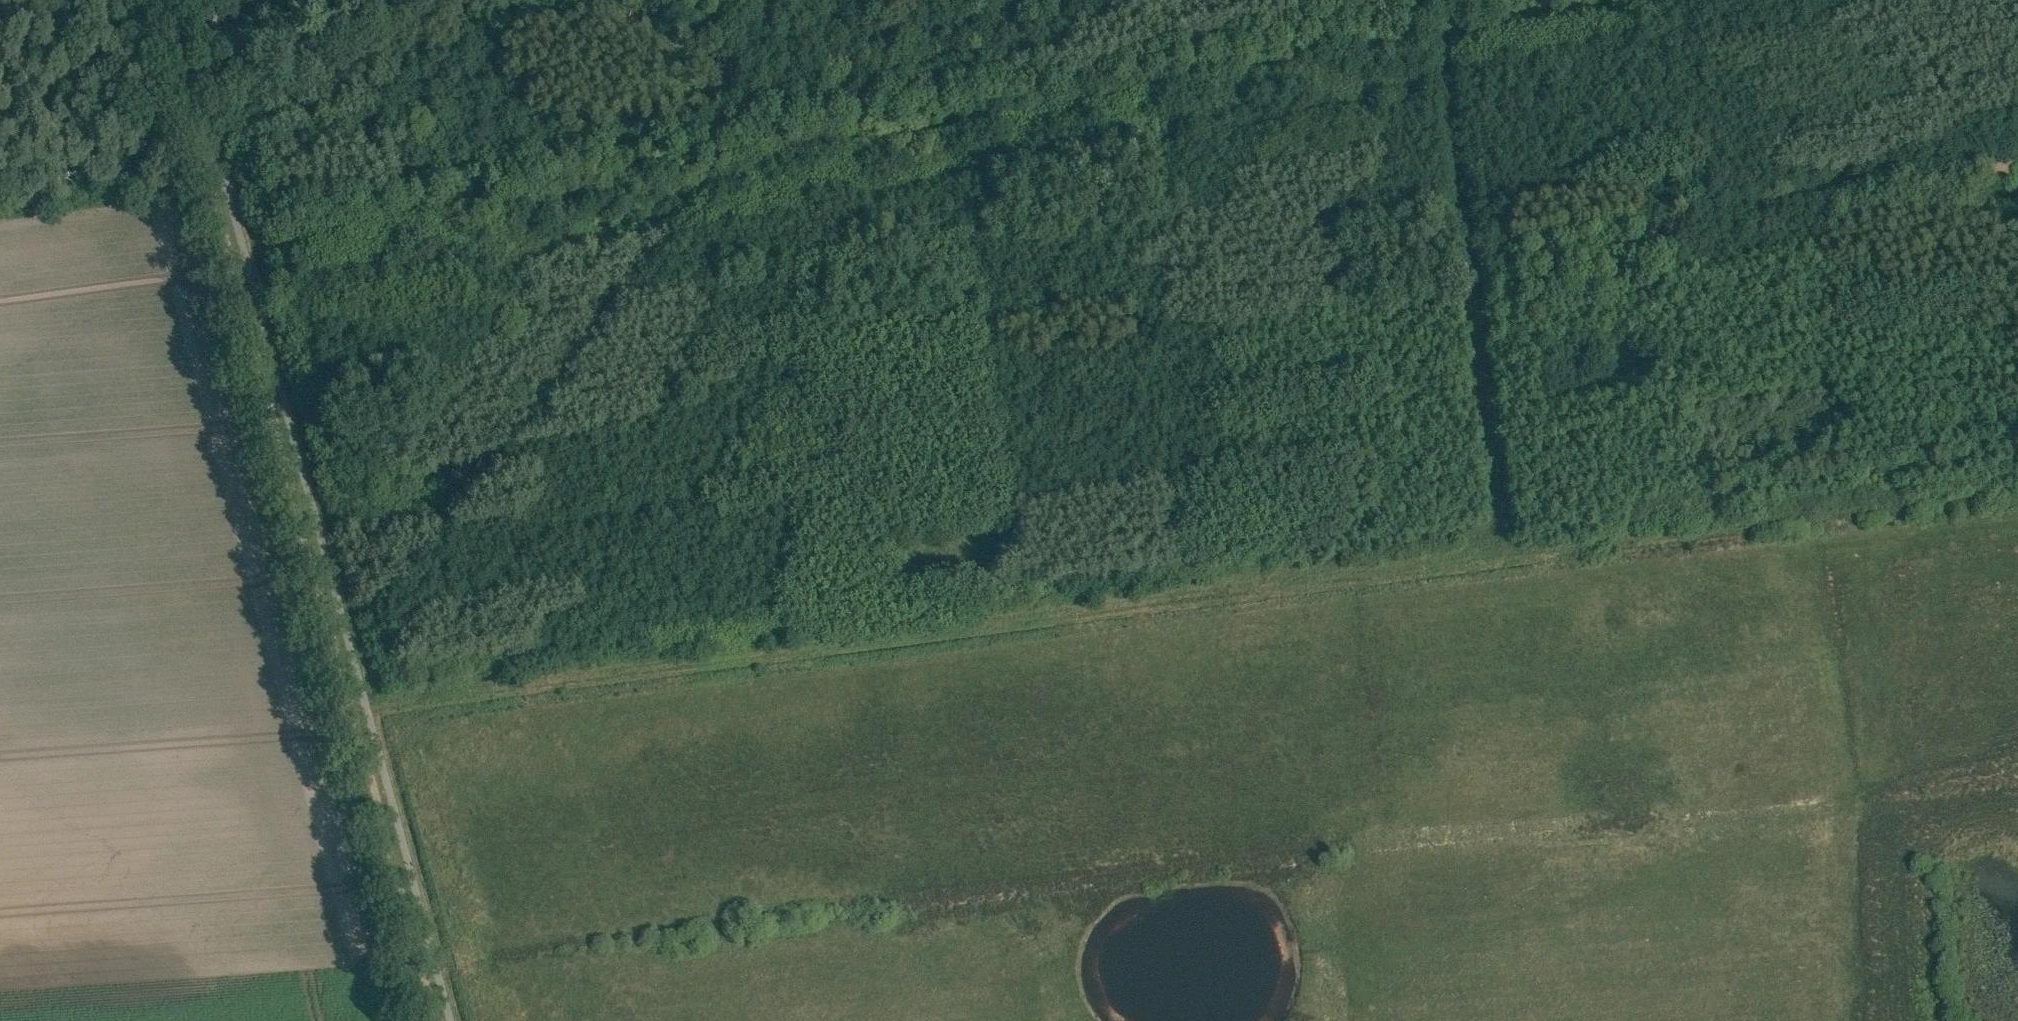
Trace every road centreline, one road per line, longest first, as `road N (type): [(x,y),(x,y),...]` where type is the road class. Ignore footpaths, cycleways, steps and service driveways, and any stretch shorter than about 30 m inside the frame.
road 1 (track): [(433,1020),(159,0)]
road 2 (track): [(350,711),(513,684)]

